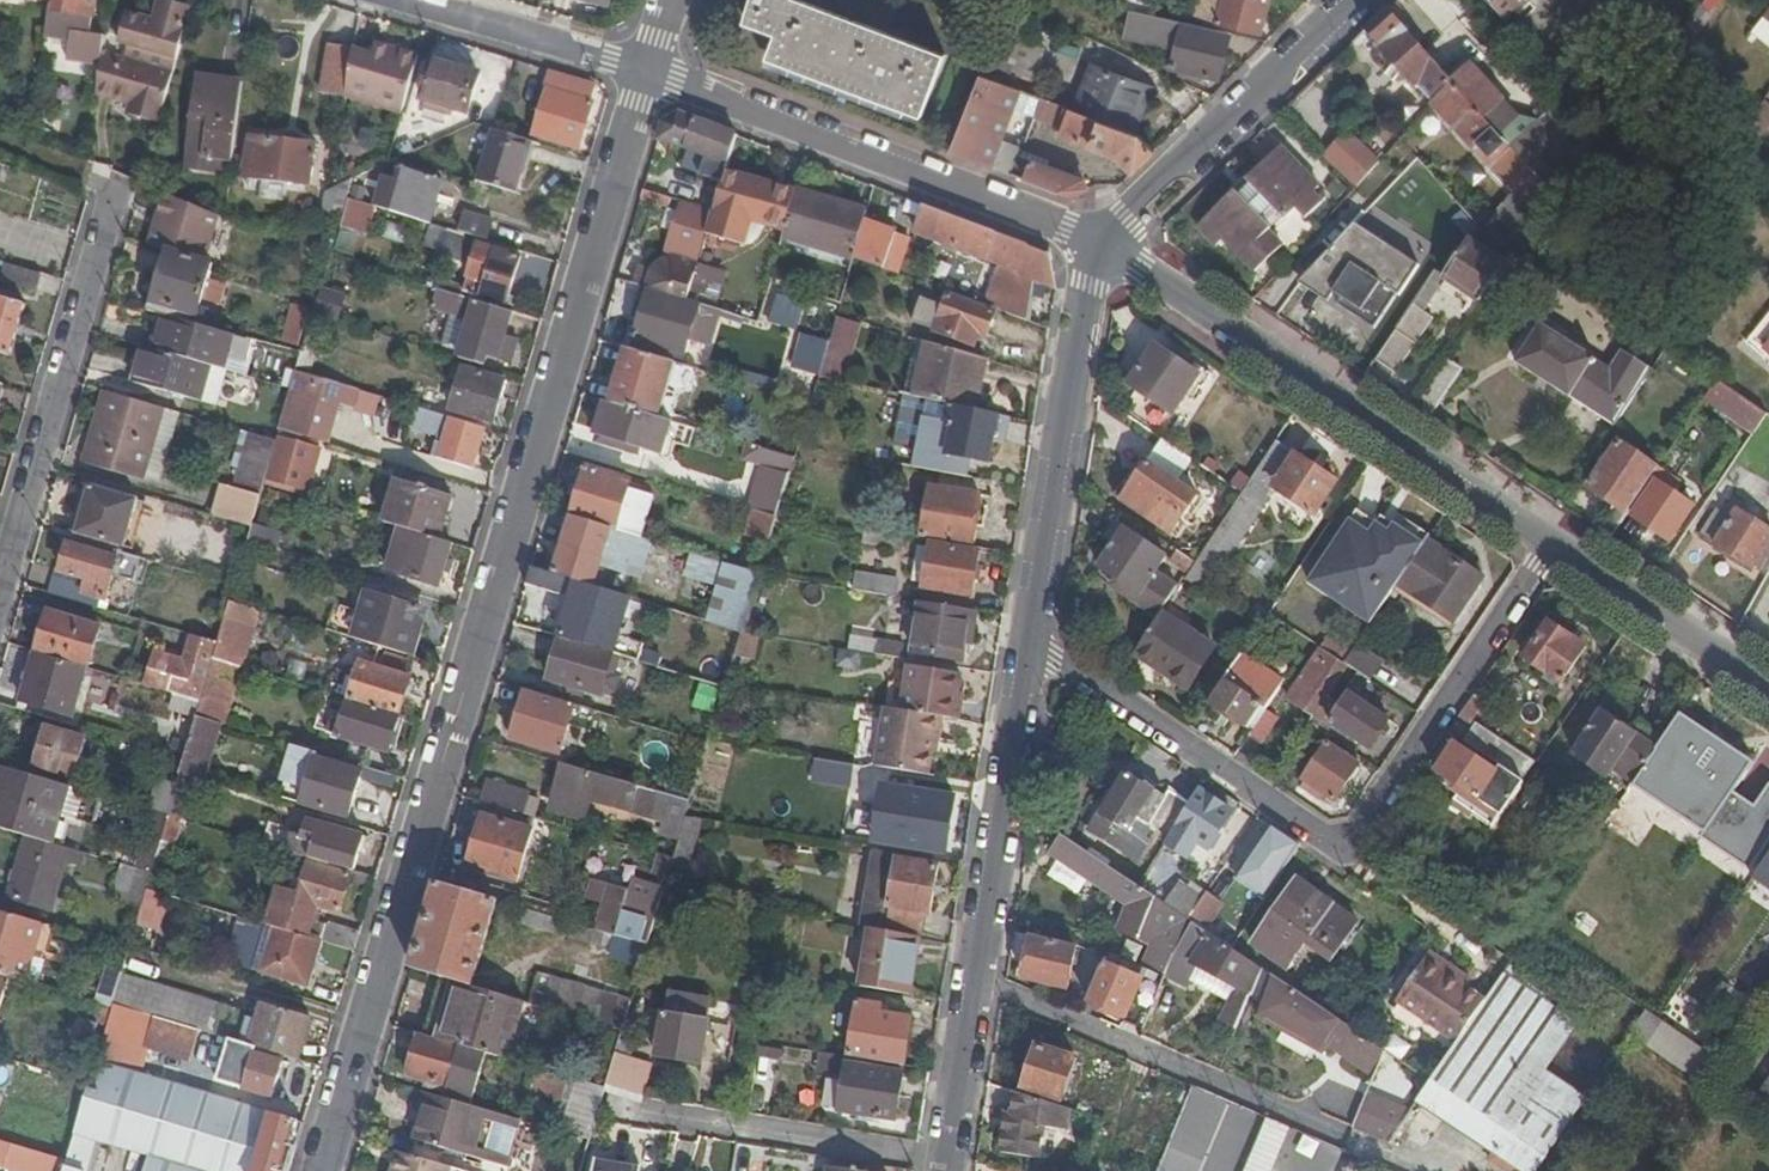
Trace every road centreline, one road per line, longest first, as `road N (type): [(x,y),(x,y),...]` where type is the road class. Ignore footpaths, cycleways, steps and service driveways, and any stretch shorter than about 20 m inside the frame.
road 1 (residential): [(321,1170),(646,71)]
road 2 (residential): [(1030,652),(1058,659),(1343,847),(1550,543)]
road 3 (residential): [(1098,246),(1550,543)]
road 4 (unclassified): [(646,71),(1065,226),(1098,246)]
road 5 (tertiary): [(1098,246),(1030,652)]
road 6 (residential): [(0,564),(107,186)]
road 7 (residential): [(977,983),(1327,1124)]
road 8 (tertiary): [(1354,0),(1123,212),(1098,246)]
road 9 (tertiary): [(1030,652),(977,983)]
road 10 (residential): [(1550,543),(1768,690)]
road 11 (residential): [(398,0),(646,71)]
road 12 (tertiary): [(977,983),(948,1170)]

